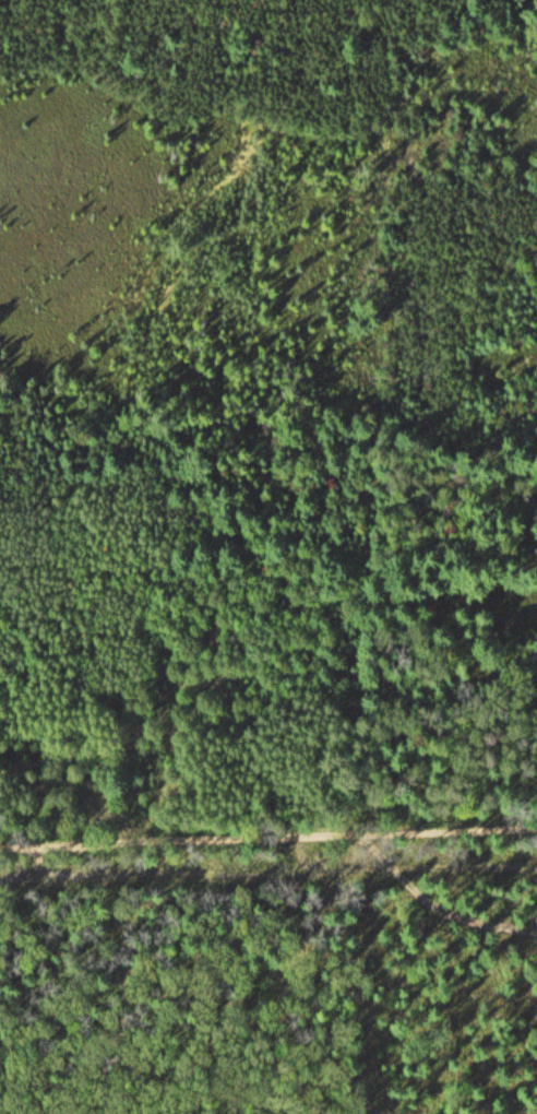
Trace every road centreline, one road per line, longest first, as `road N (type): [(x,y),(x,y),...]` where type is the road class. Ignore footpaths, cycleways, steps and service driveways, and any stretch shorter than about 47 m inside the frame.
road 1 (track): [(0,848),(536,841)]
road 2 (track): [(536,865),(318,869),(303,849)]

